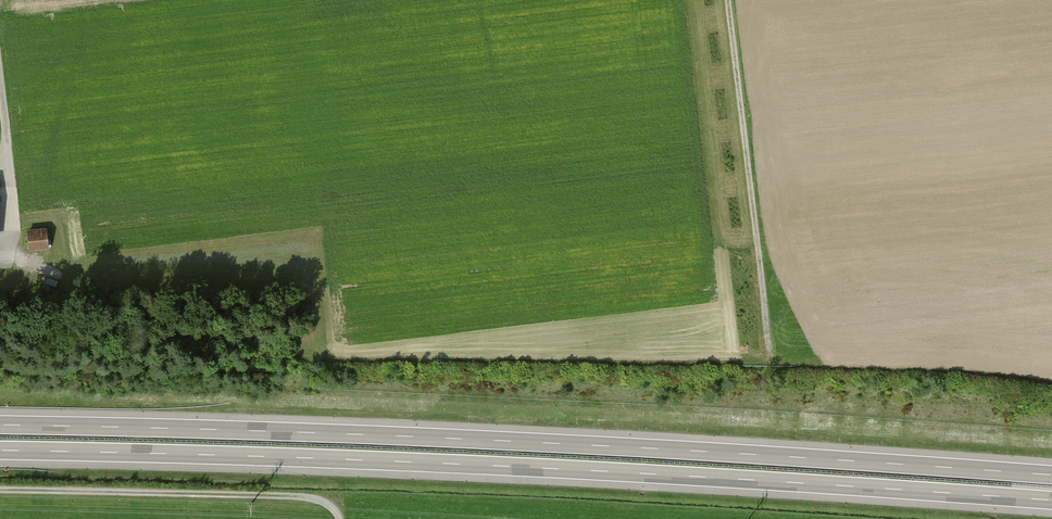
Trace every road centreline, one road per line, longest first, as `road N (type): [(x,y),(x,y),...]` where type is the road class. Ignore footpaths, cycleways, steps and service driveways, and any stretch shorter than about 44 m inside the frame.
road 1 (motorway): [(0,450),(498,466),(1051,501)]
road 2 (motorway): [(1051,475),(405,436),(0,425)]
road 3 (track): [(0,490),(298,497),(318,500),(340,518)]
road 4 (track): [(771,340),(730,0)]
road 5 (track): [(0,71),(20,247)]

